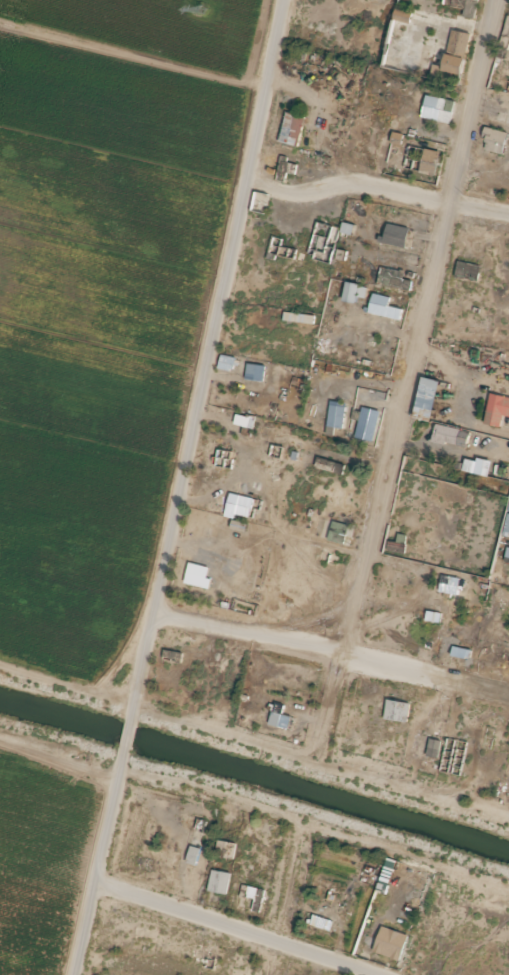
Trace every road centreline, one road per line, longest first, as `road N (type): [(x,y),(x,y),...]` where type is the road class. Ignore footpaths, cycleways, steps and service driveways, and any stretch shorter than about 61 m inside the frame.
road 1 (residential): [(487,0),(302,763)]
road 2 (residential): [(508,706),(144,622)]

